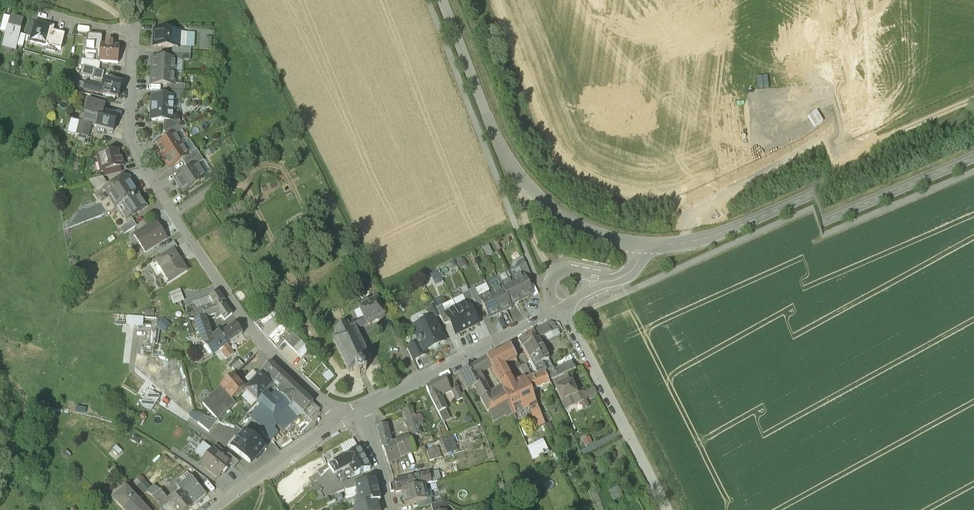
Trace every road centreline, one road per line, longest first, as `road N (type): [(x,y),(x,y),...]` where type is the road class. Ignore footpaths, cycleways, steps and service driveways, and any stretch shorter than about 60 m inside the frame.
road 1 (residential): [(349,443),(314,426),(266,380),(132,182),(133,67),(125,56)]
road 2 (unclassified): [(637,277),(559,253),(517,215),(490,167),(424,0)]
road 3 (unclassified): [(973,160),(709,270),(637,277)]
road 4 (track): [(680,277),(687,253),(827,164),(973,94)]
road 5 (residential): [(551,345),(349,443)]
road 6 (residential): [(558,342),(644,509)]

